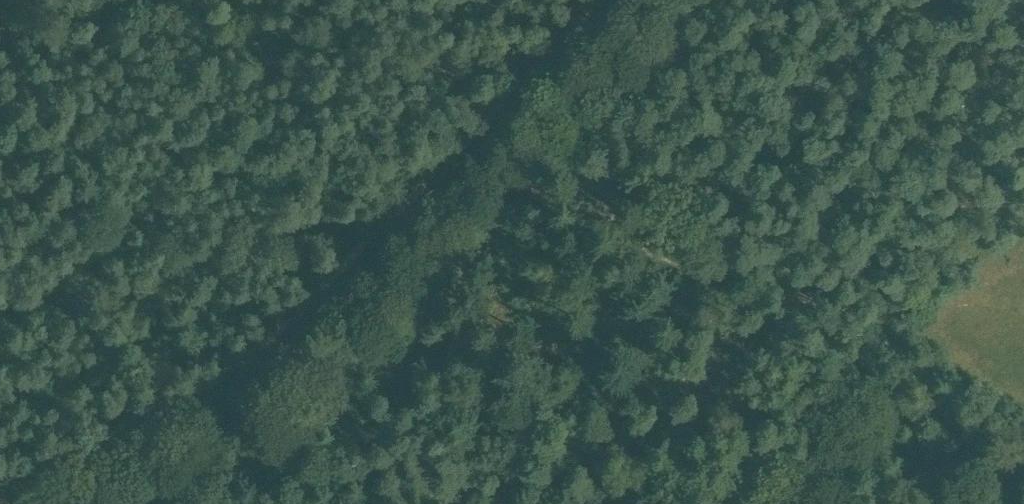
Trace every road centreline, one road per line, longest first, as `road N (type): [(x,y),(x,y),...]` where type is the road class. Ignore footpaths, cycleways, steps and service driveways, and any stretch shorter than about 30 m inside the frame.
road 1 (track): [(1023,468),(960,429),(931,380),(885,343),(831,322),(688,239),(537,132),(666,0)]

